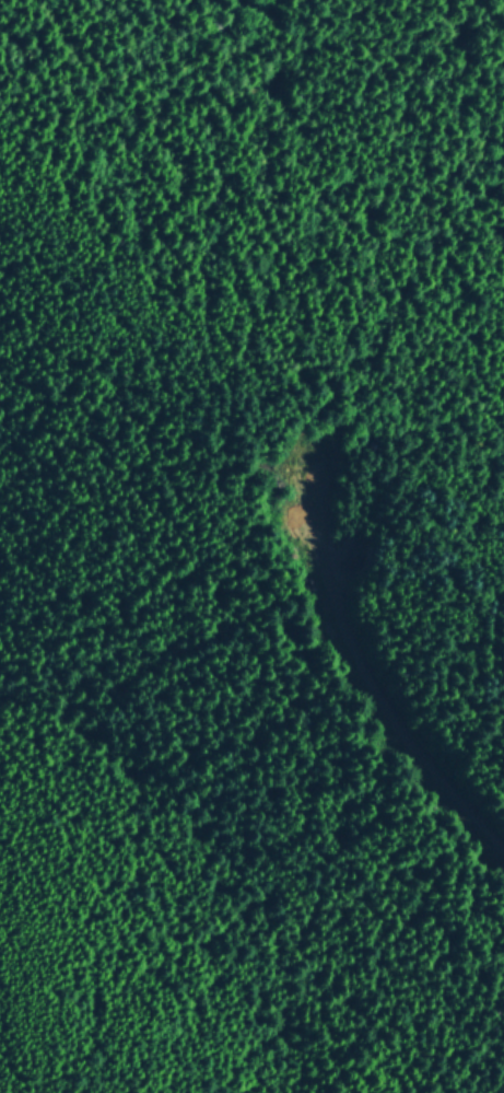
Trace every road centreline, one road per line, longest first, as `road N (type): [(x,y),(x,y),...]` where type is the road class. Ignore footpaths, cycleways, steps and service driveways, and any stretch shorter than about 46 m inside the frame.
road 1 (track): [(503,838),(413,729),(350,617),(332,538),(332,484)]

